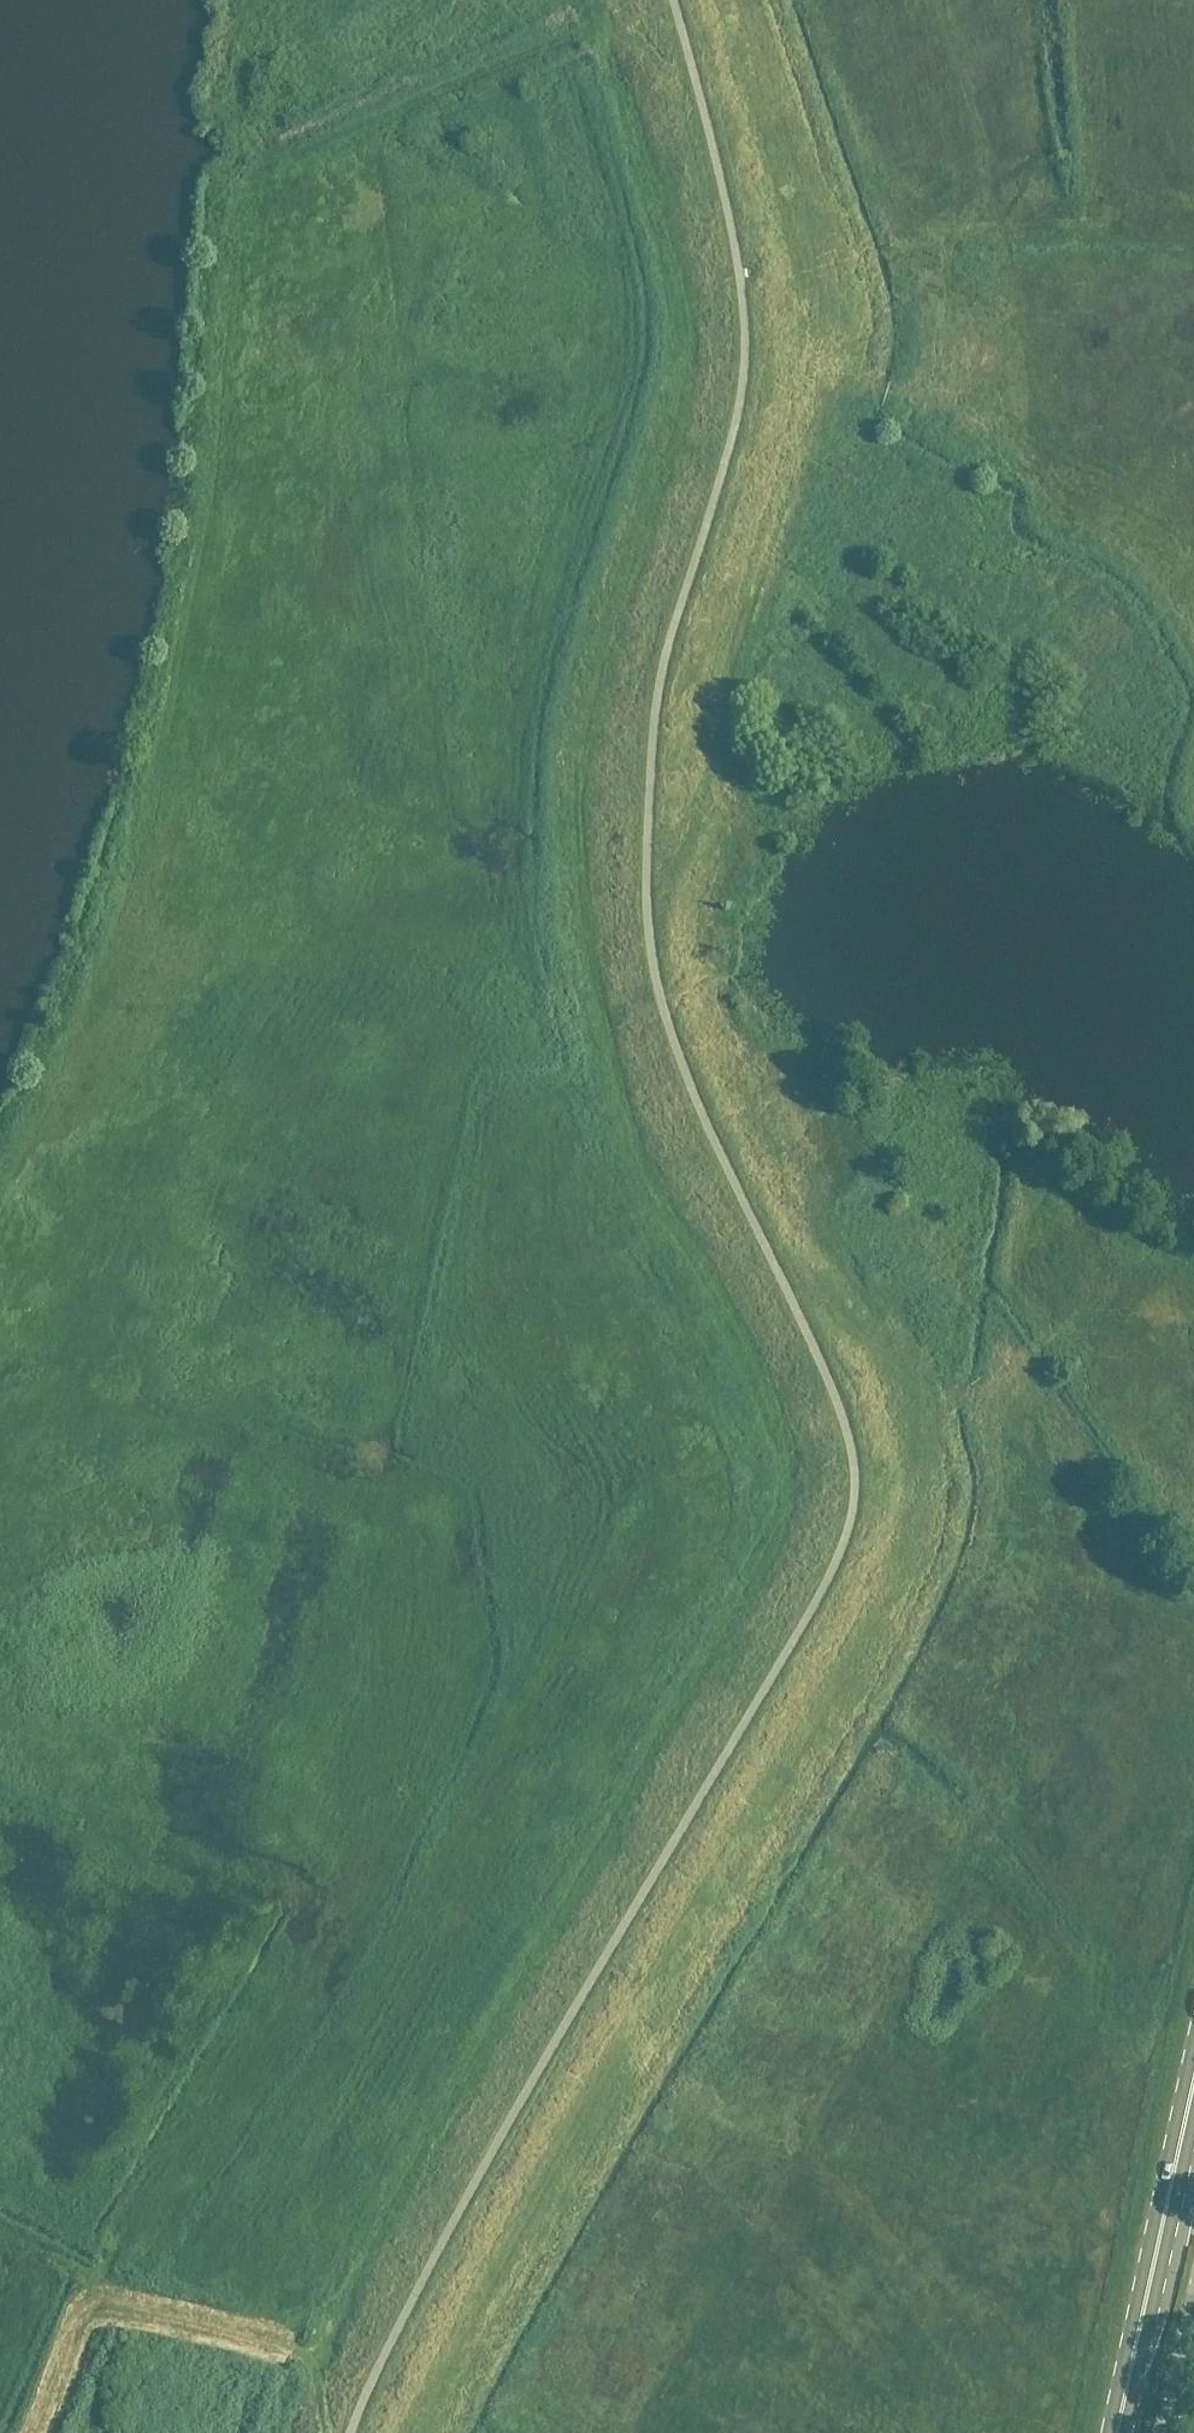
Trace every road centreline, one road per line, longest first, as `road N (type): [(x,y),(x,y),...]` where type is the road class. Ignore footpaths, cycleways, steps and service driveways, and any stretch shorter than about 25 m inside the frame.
road 1 (primary): [(1115,2432),(1193,2072)]
road 2 (unclassified): [(1168,2432),(1193,2311)]

